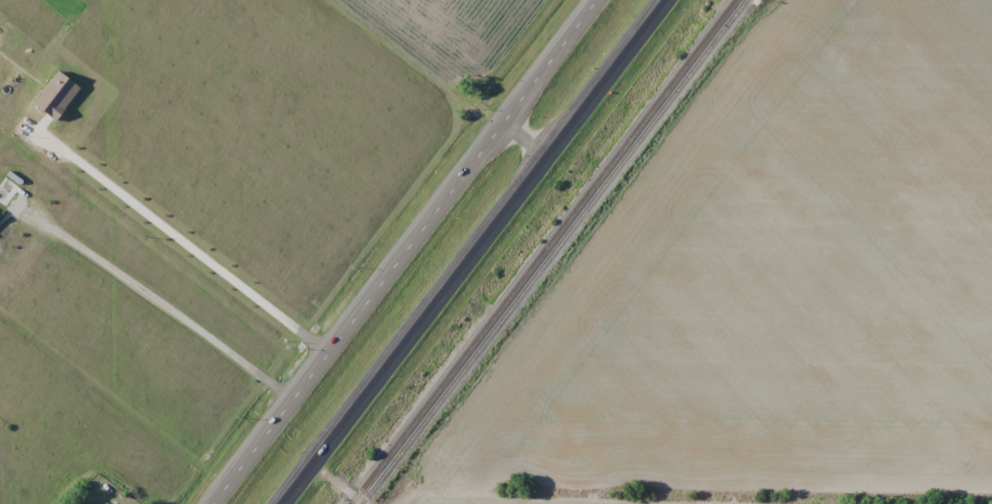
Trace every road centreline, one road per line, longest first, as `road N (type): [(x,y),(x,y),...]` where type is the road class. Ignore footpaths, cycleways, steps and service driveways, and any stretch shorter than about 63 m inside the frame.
road 1 (trunk): [(597,0),(211,503)]
road 2 (trunk): [(282,503),(666,0)]

